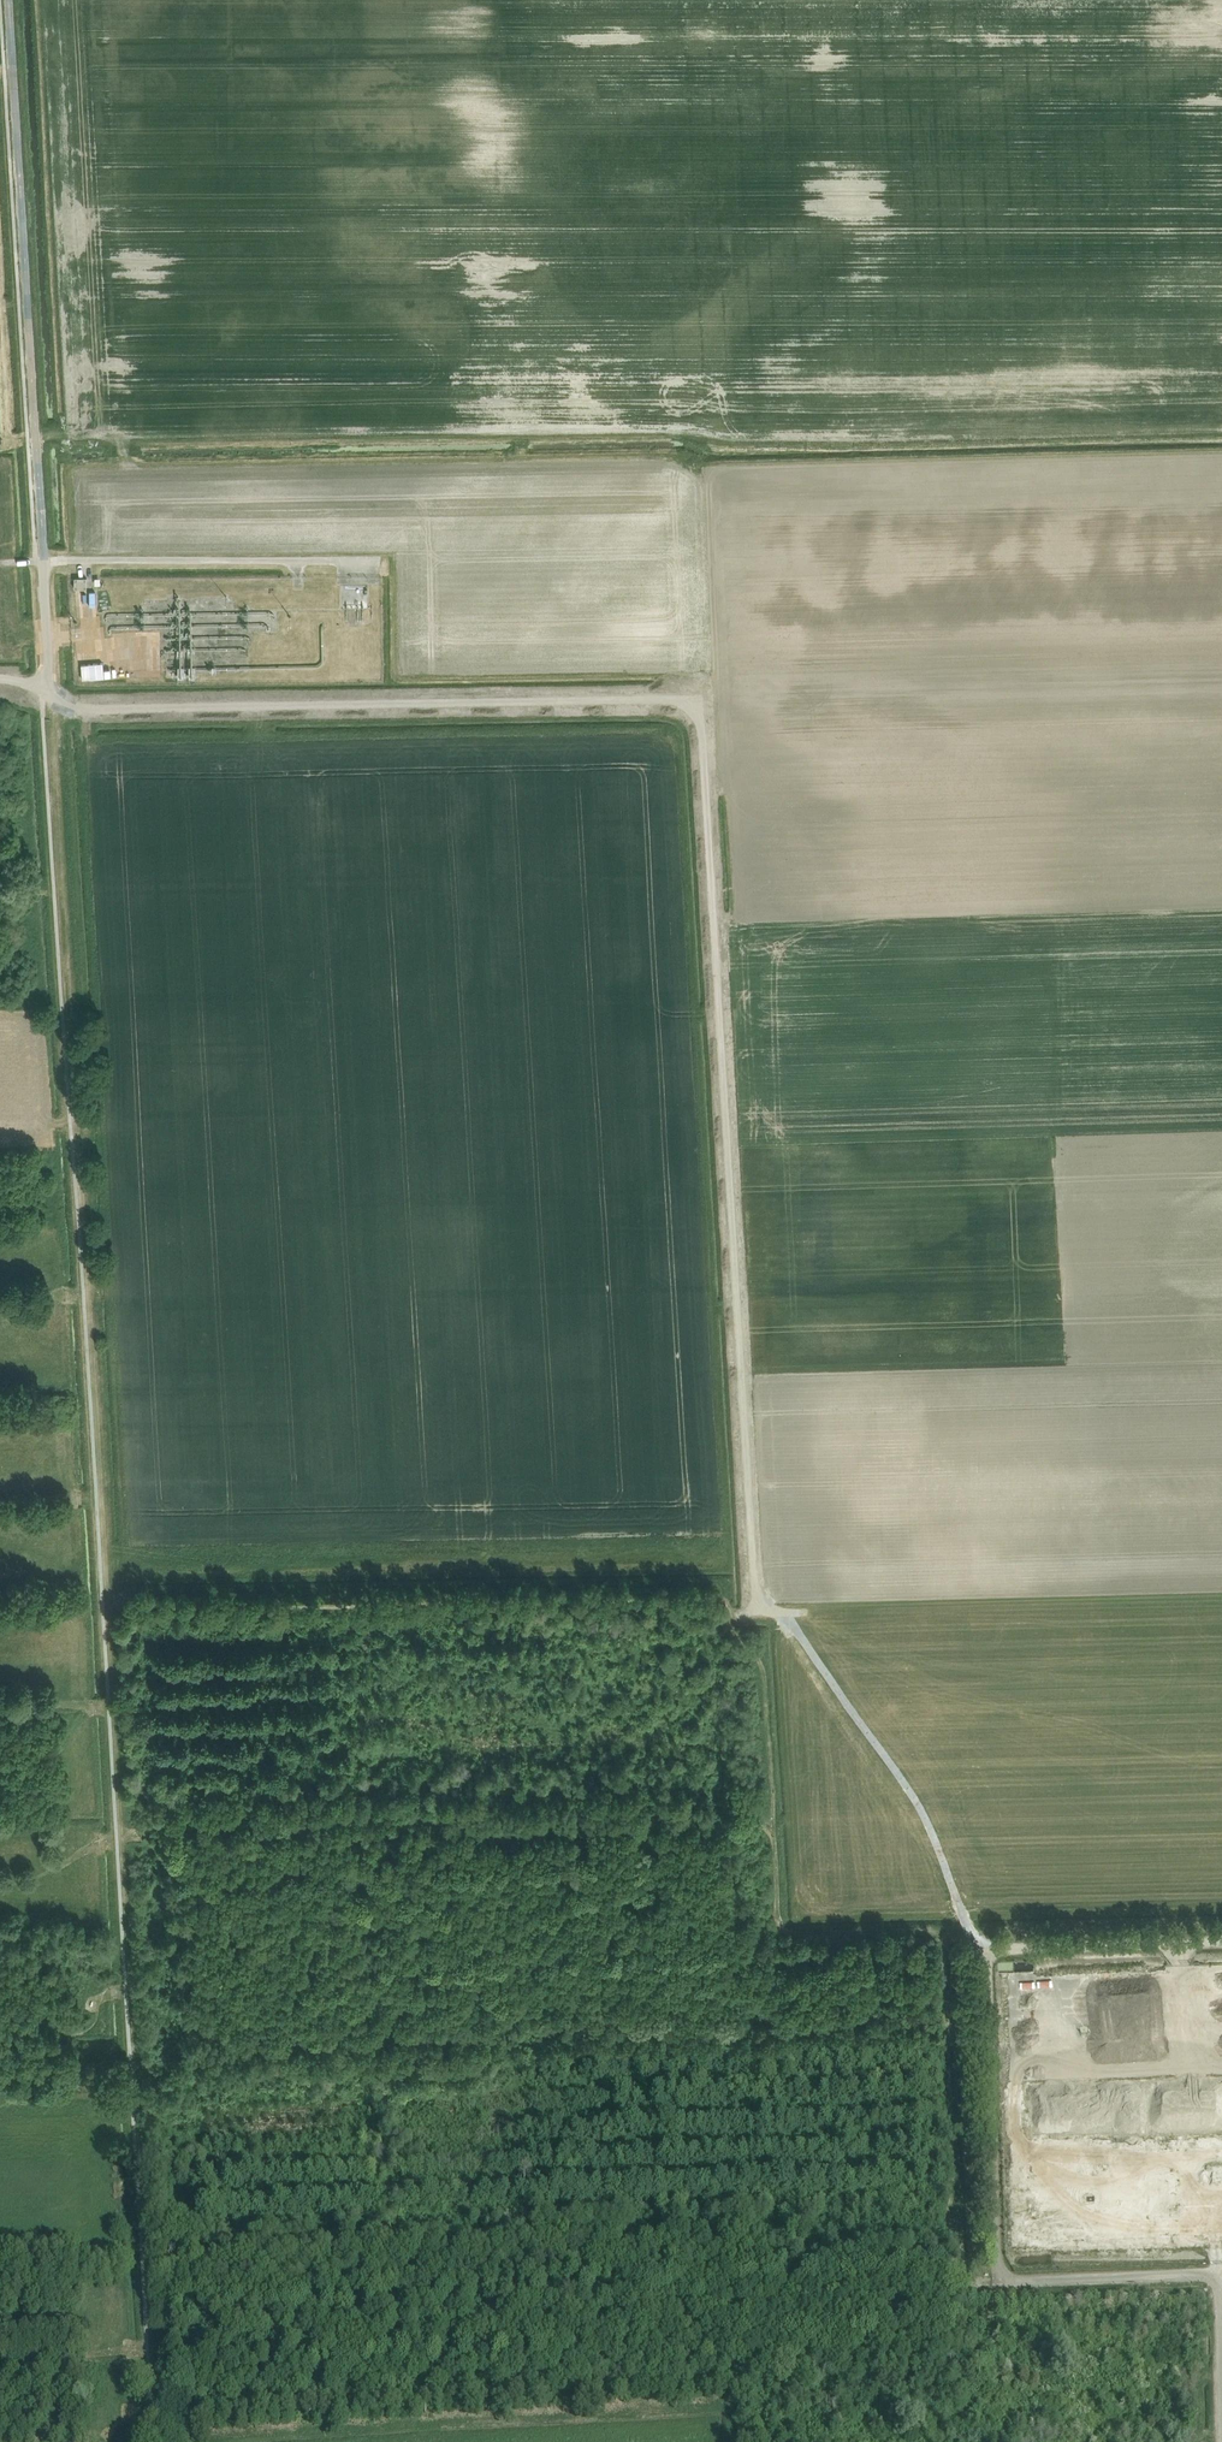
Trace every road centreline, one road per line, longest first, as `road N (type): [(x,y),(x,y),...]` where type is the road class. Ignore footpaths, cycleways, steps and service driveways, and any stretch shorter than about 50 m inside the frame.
road 1 (unclassified): [(800,1615),(765,1616),(755,1600),(688,709),(83,714),(46,696)]
road 2 (unclassified): [(1221,2421),(1211,2279),(1013,2285),(1000,2278),(987,1957),(1221,1945)]
road 3 (unclassified): [(46,696),(42,562)]

